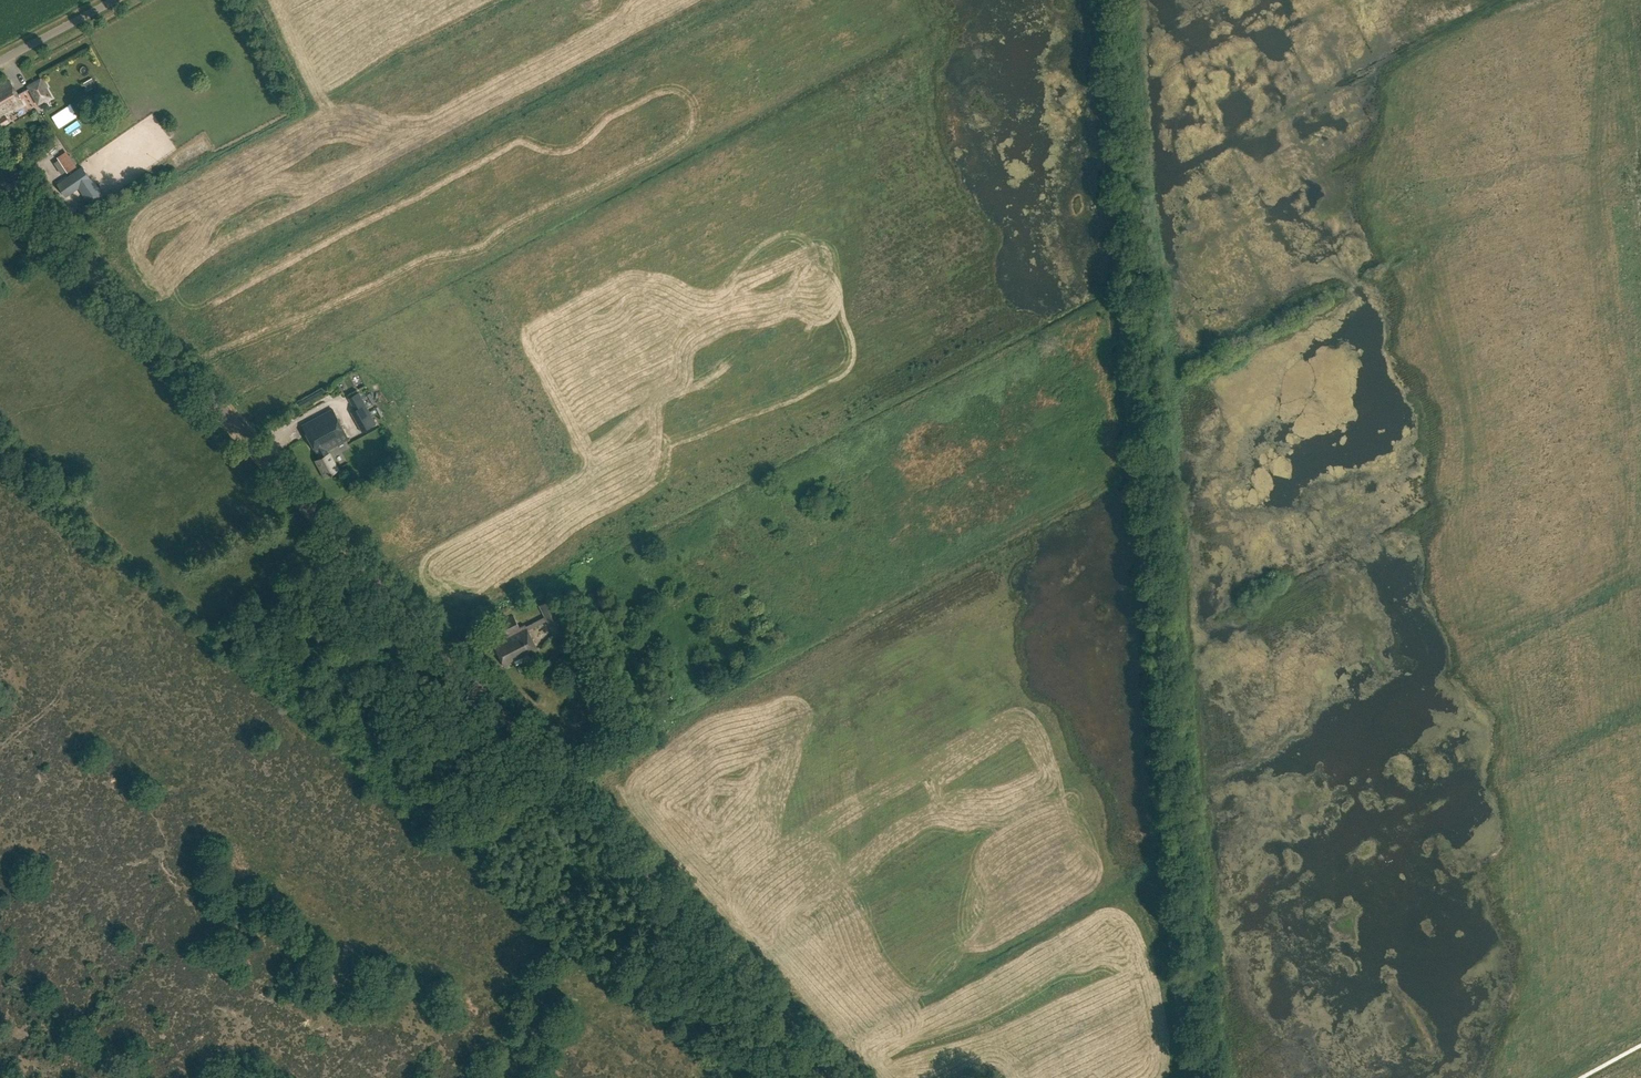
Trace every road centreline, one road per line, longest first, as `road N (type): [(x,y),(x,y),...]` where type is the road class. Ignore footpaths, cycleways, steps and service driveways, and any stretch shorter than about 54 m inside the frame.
road 1 (tertiary): [(839,1077),(54,230),(0,191)]
road 2 (unclassified): [(0,61),(114,0)]

